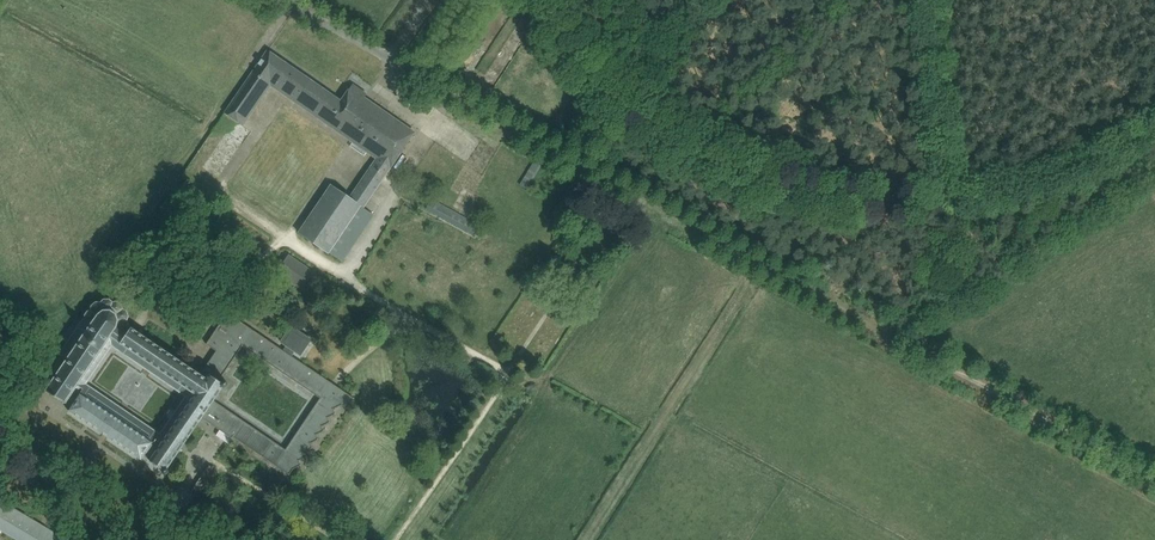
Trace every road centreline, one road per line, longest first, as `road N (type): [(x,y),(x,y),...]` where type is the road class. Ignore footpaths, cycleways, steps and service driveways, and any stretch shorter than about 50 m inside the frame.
road 1 (unclassified): [(292,0),(564,149),(609,186),(751,264)]
road 2 (track): [(899,346),(1154,173)]
road 3 (track): [(1154,481),(899,346)]
road 4 (track): [(751,264),(899,346)]

